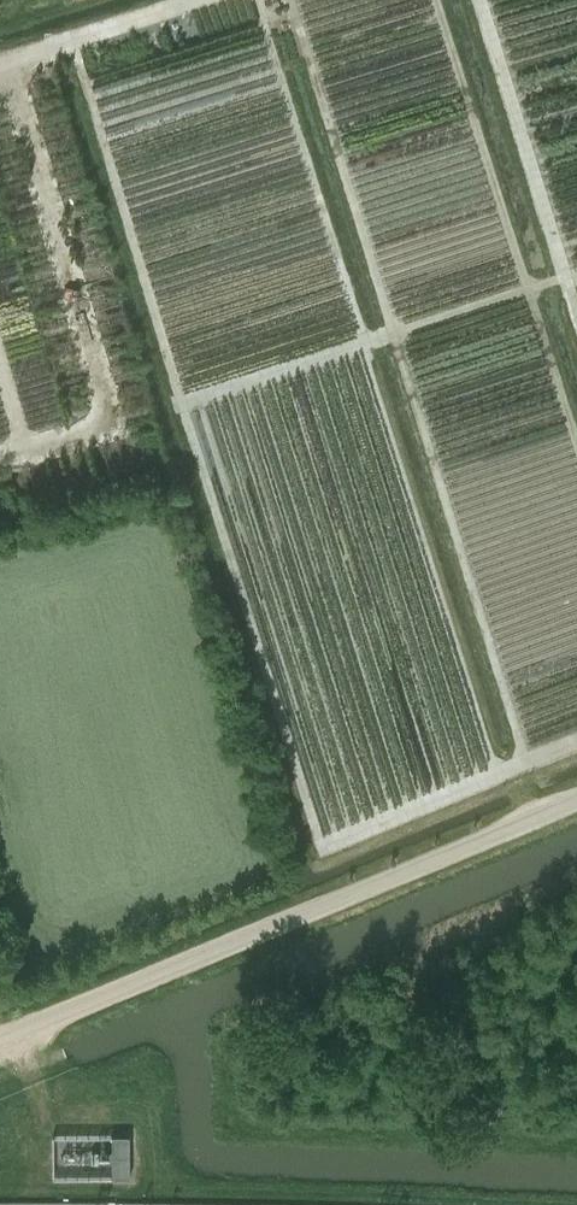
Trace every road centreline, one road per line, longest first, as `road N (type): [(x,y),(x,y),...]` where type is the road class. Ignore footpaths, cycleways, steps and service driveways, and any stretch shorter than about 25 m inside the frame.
road 1 (unclassified): [(576,799),(0,1039)]
road 2 (track): [(14,1034),(52,1120),(103,1120)]

